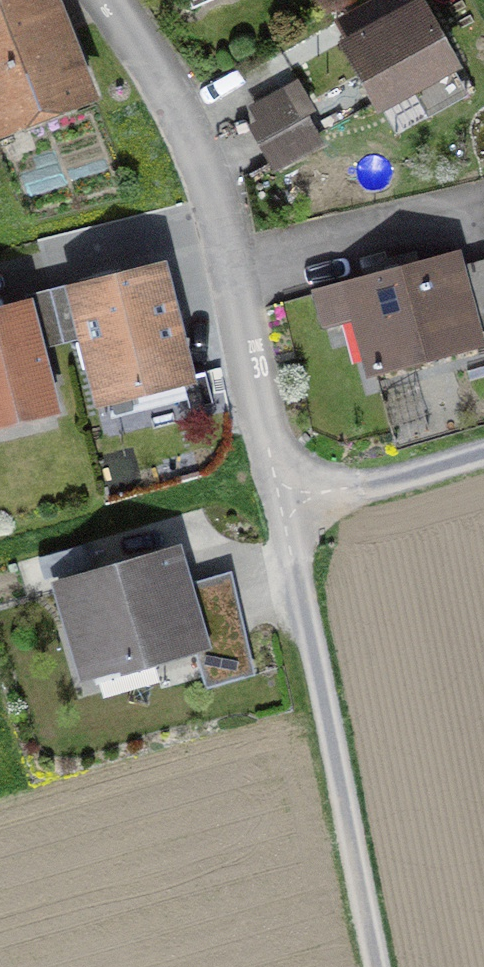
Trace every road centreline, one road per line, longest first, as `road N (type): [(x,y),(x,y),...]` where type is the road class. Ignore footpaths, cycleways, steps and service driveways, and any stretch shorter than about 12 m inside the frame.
road 1 (residential): [(95,0),(184,181),(262,407),(291,519)]
road 2 (unclassified): [(291,519),(382,966)]
road 3 (residential): [(483,453),(291,519)]

